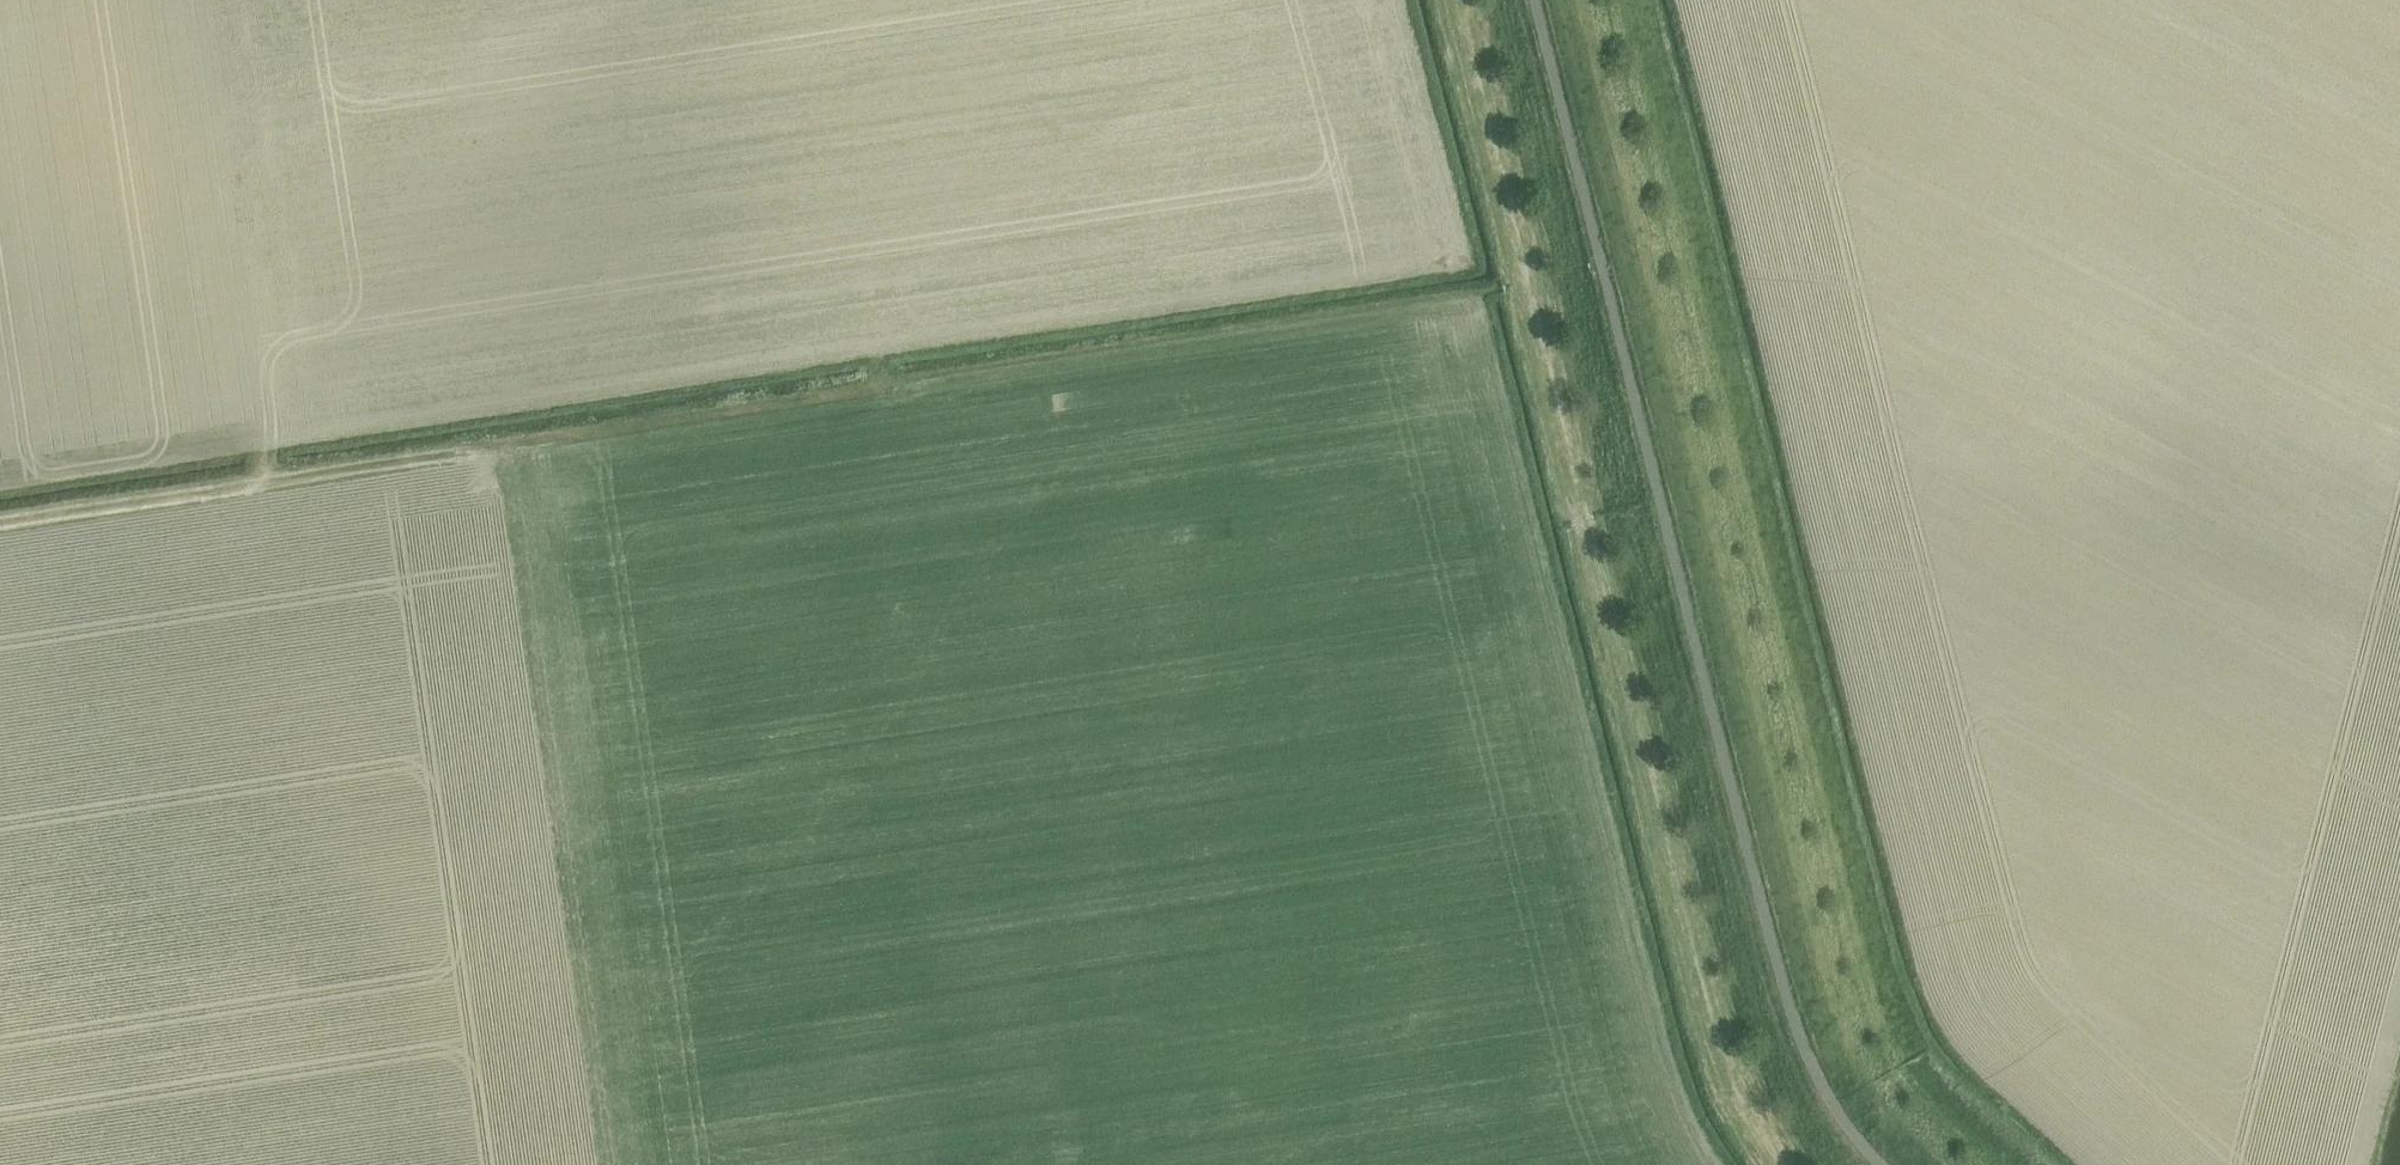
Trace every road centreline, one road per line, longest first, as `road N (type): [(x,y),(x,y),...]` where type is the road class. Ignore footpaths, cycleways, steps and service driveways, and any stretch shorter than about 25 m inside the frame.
road 1 (track): [(1603,272),(0,523)]
road 2 (unclassified): [(1881,1164),(1820,1084),(1780,978),(1532,0)]

